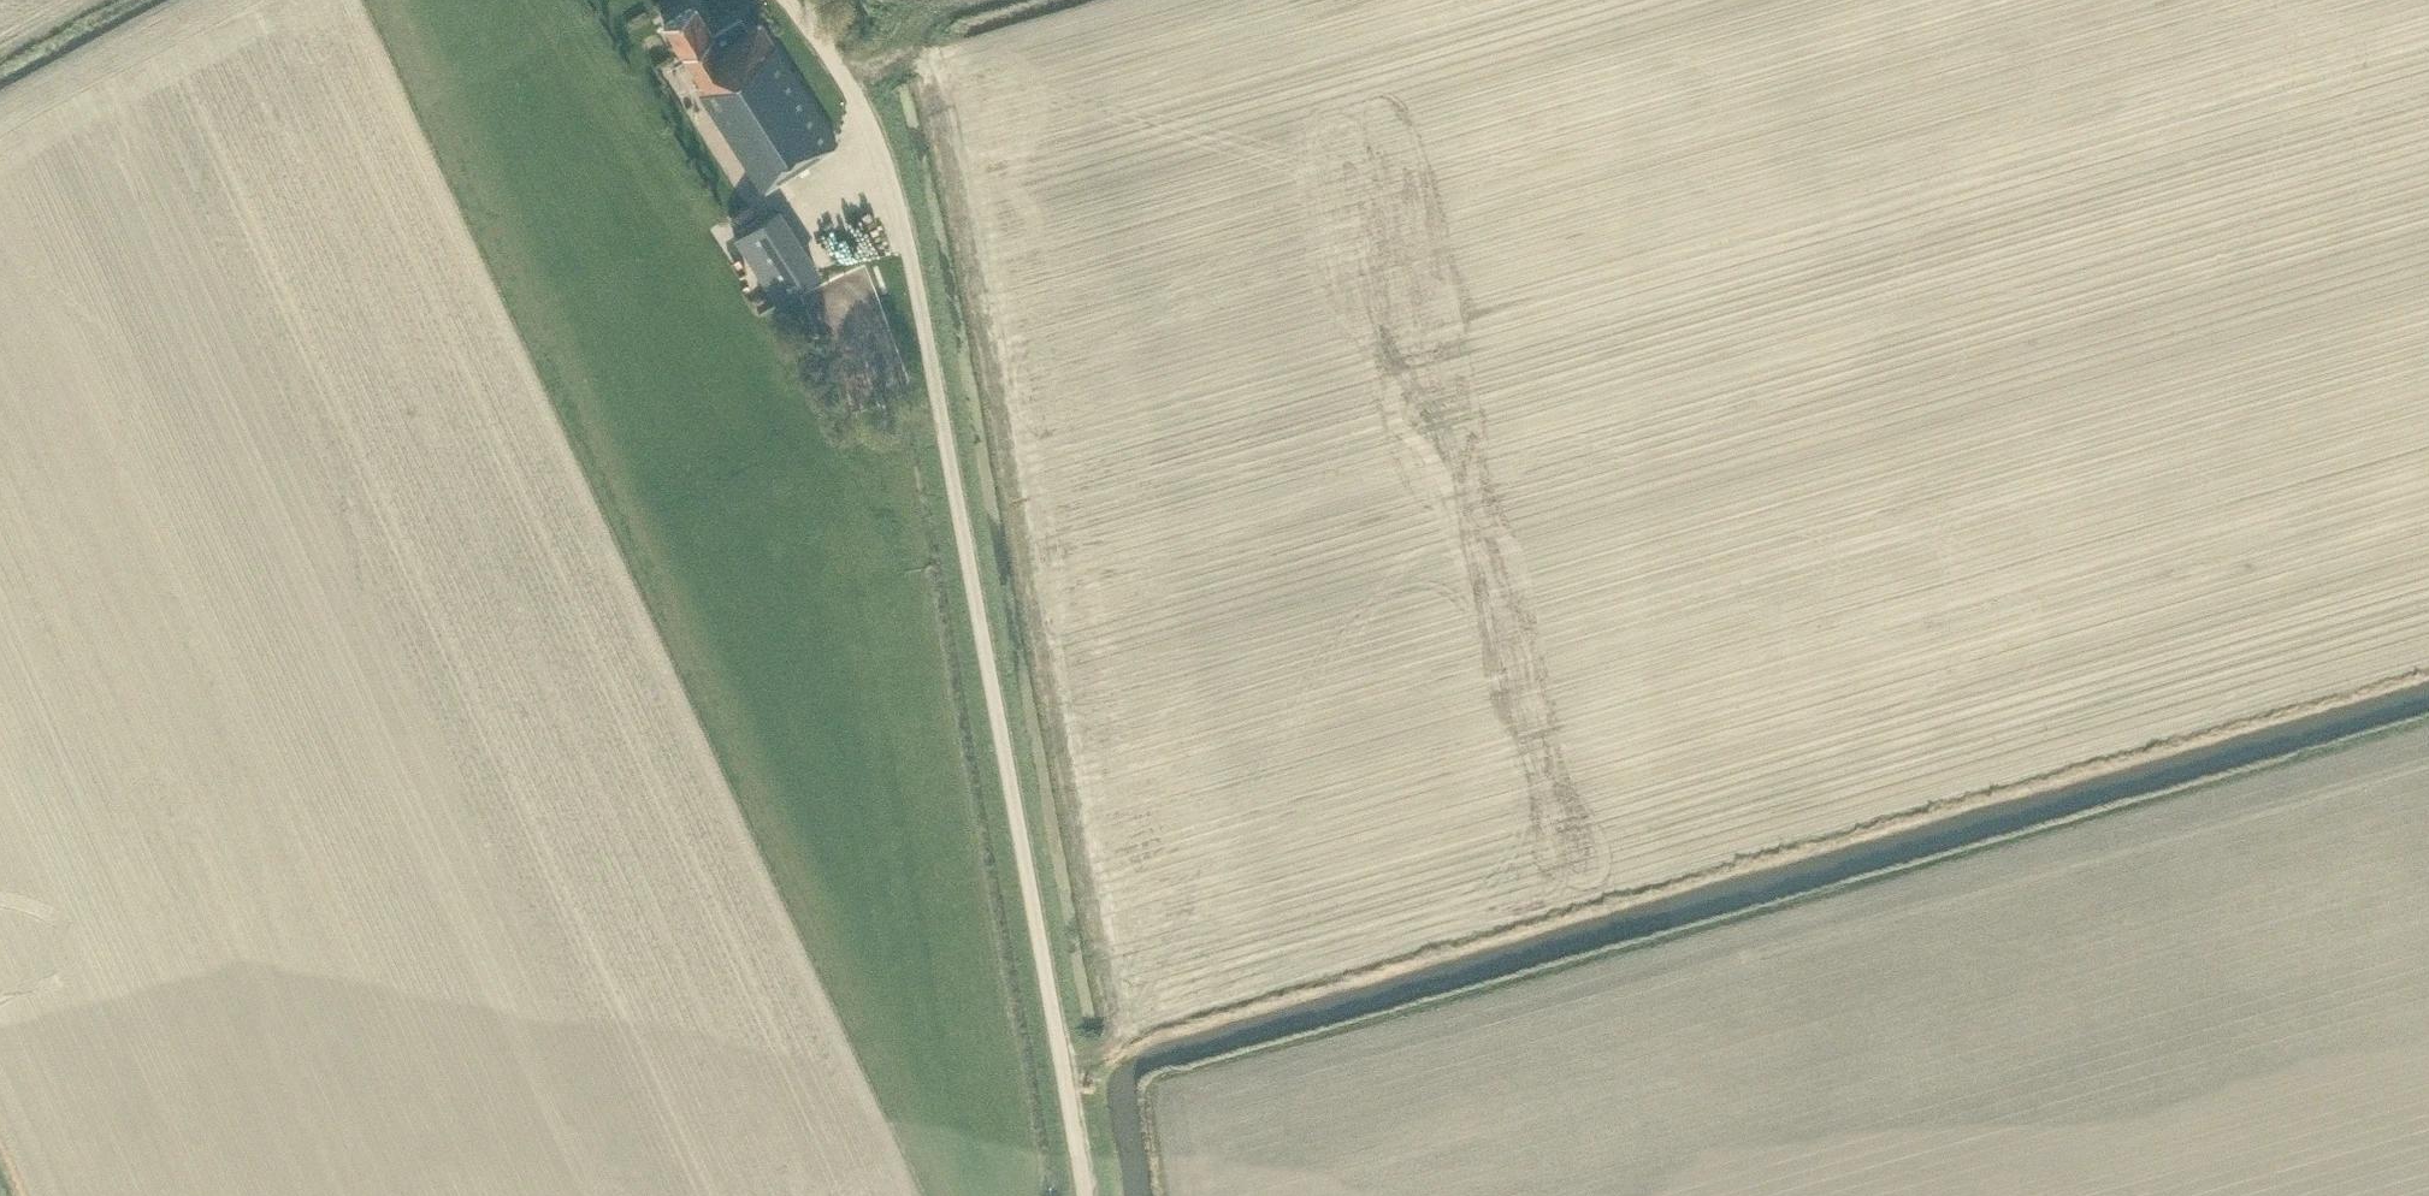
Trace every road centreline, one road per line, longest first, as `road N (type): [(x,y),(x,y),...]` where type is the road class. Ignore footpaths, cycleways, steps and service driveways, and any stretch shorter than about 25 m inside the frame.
road 1 (unclassified): [(1085,1195),(894,198),(848,88),(784,0)]

